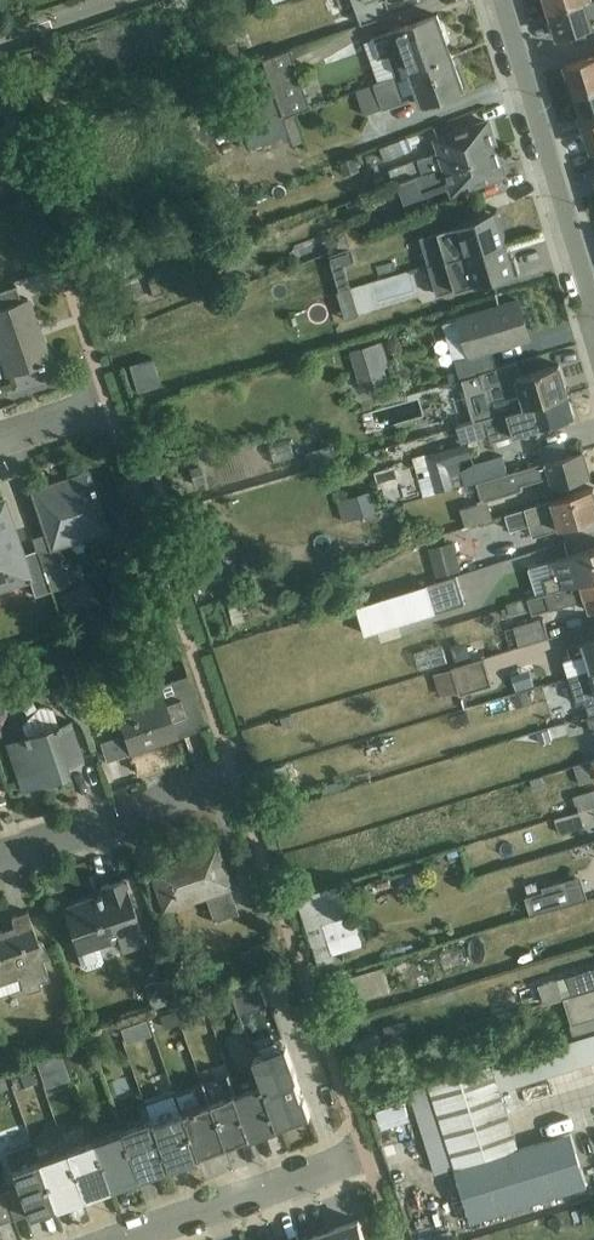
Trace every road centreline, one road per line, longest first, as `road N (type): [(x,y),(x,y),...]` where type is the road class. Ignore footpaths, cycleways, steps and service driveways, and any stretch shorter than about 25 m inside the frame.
road 1 (residential): [(500,0),(593,309)]
road 2 (residential): [(0,848),(232,770)]
road 3 (residential): [(143,1239),(369,1157)]

